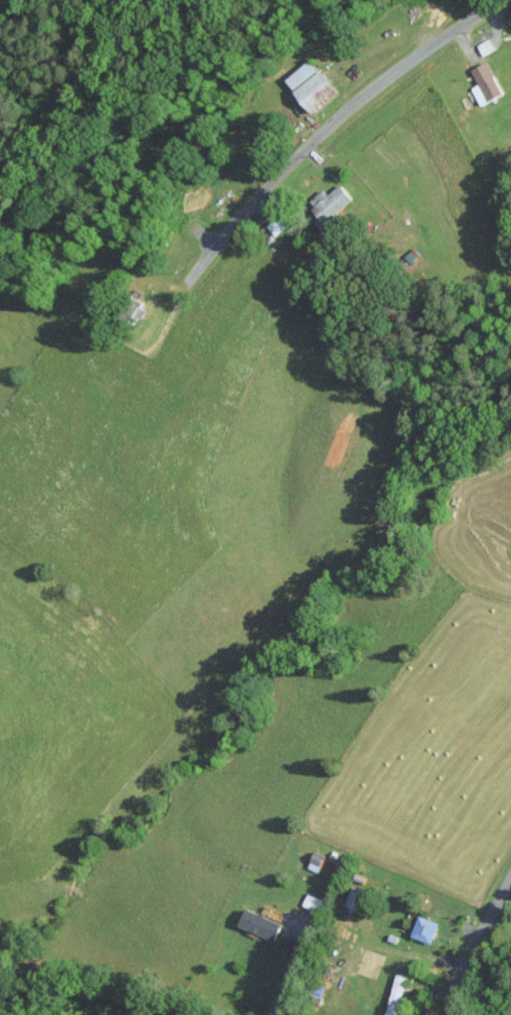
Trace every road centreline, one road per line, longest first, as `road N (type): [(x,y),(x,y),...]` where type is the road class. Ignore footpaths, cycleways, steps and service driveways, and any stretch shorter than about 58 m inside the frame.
road 1 (residential): [(173,307),(312,139),(502,0)]
road 2 (residential): [(451,1014),(458,980),(510,878)]

